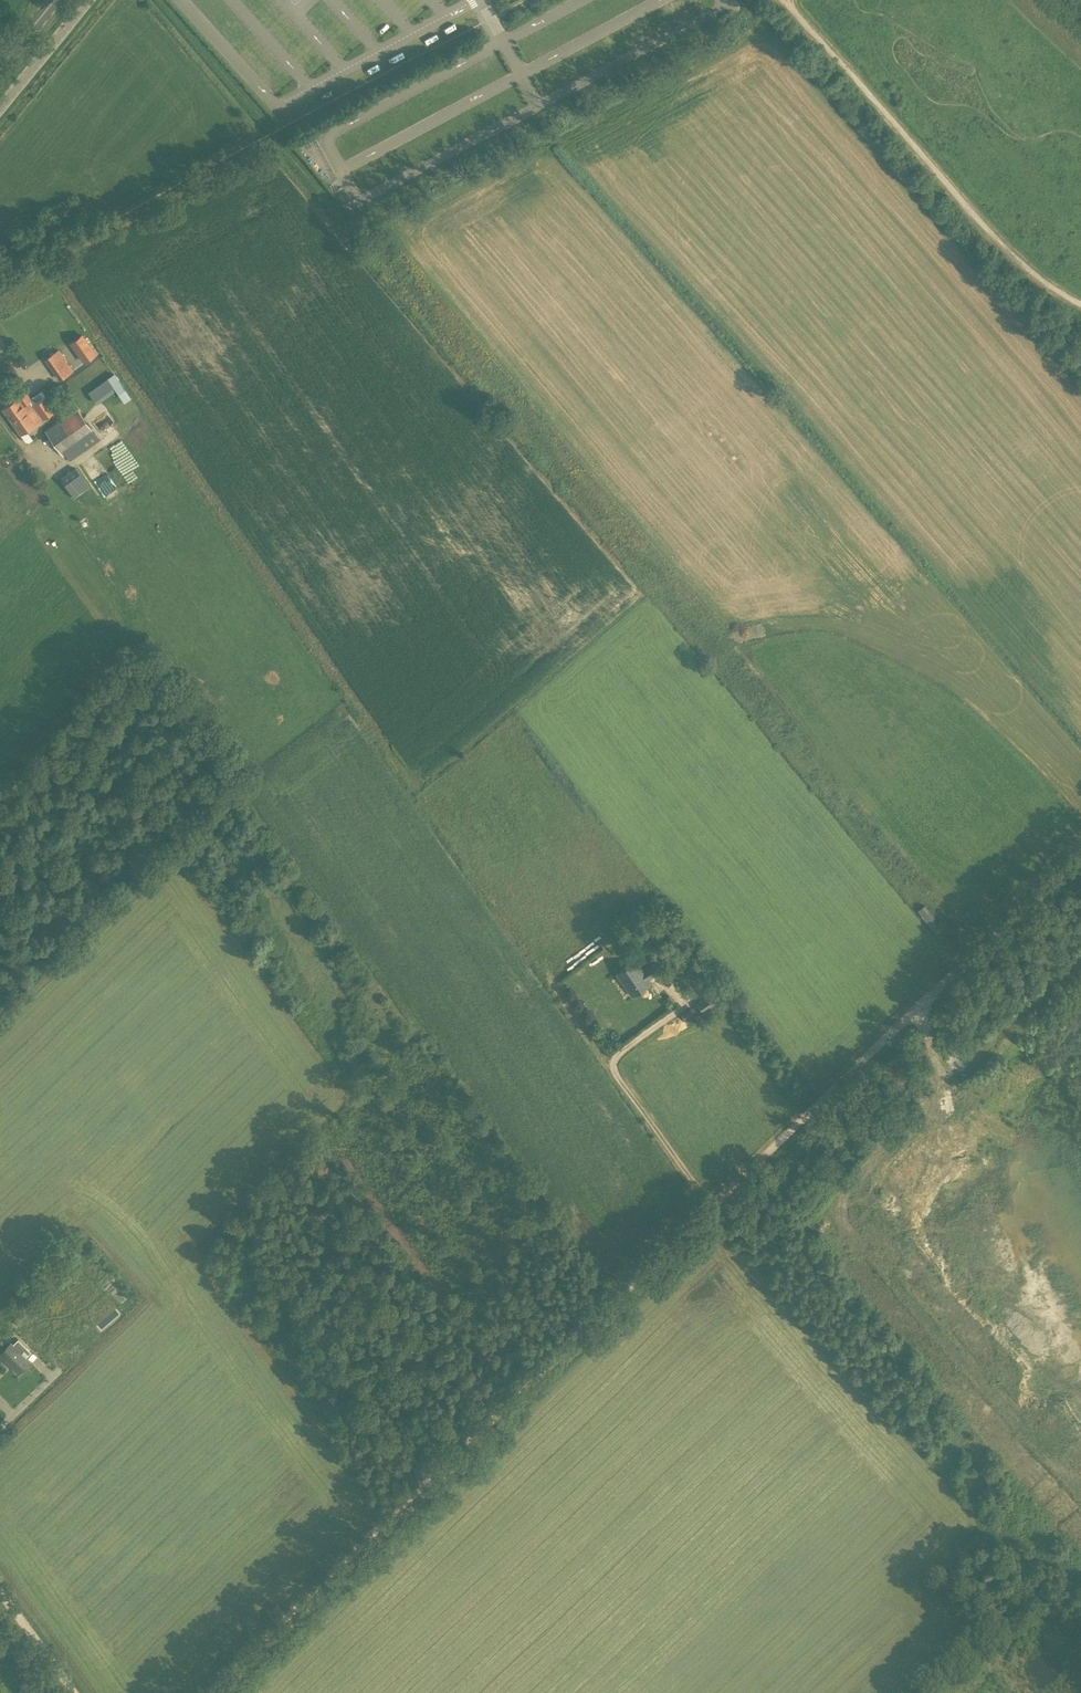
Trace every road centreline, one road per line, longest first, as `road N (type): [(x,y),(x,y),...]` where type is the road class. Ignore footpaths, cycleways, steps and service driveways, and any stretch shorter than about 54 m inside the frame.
road 1 (track): [(207,1692),(1080,853)]
road 2 (track): [(783,0),(1008,250),(1080,304)]
road 3 (track): [(712,1207),(612,1069),(616,1056),(686,1005),(667,979)]
road 4 (unclassified): [(0,107),(89,0)]
road 5 (track): [(0,1592),(72,1692)]

